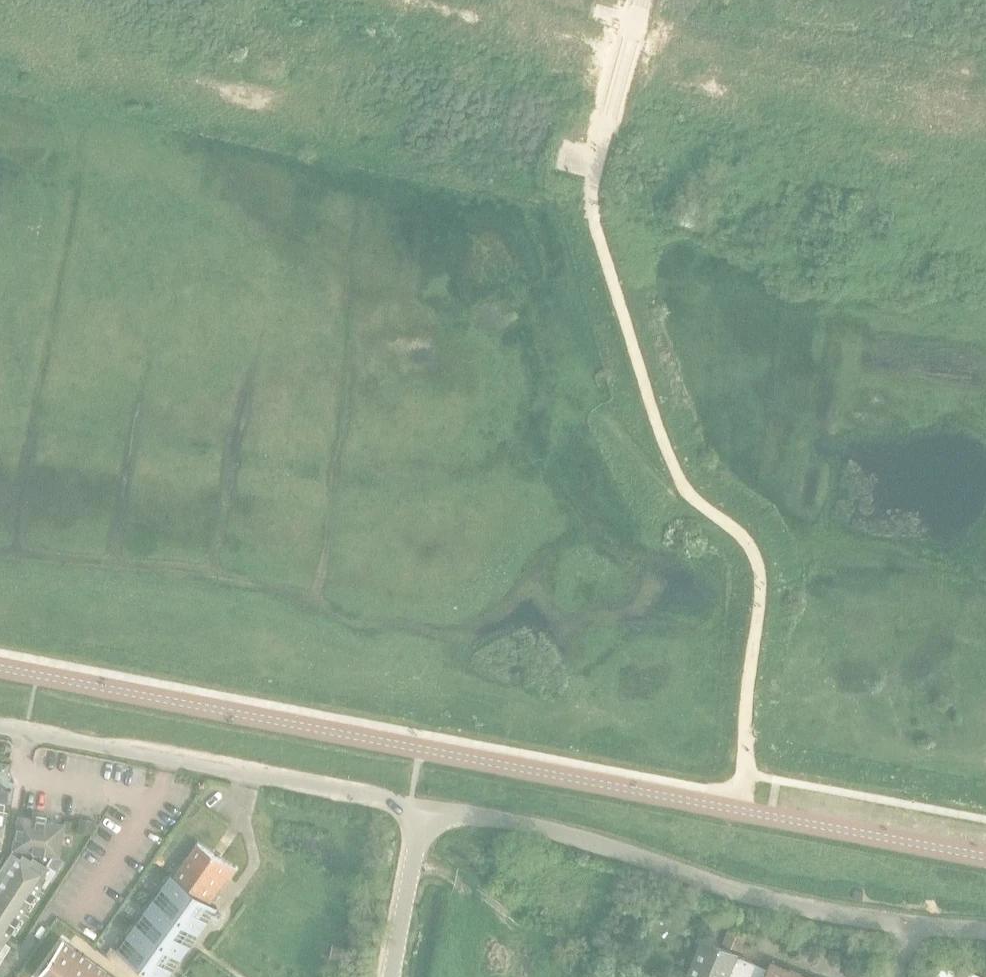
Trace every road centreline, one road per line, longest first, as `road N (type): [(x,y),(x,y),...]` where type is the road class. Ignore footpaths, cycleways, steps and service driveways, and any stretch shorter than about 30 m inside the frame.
road 1 (tertiary): [(985,856),(0,667)]
road 2 (track): [(734,809),(745,765),(757,565),(739,532),(684,488),(659,435),(591,213),(608,116)]
road 3 (unclassified): [(423,806),(539,828),(820,913),(985,932)]
road 4 (tertiary): [(0,729),(423,806)]
road 5 (tertiary): [(390,976),(423,806)]

